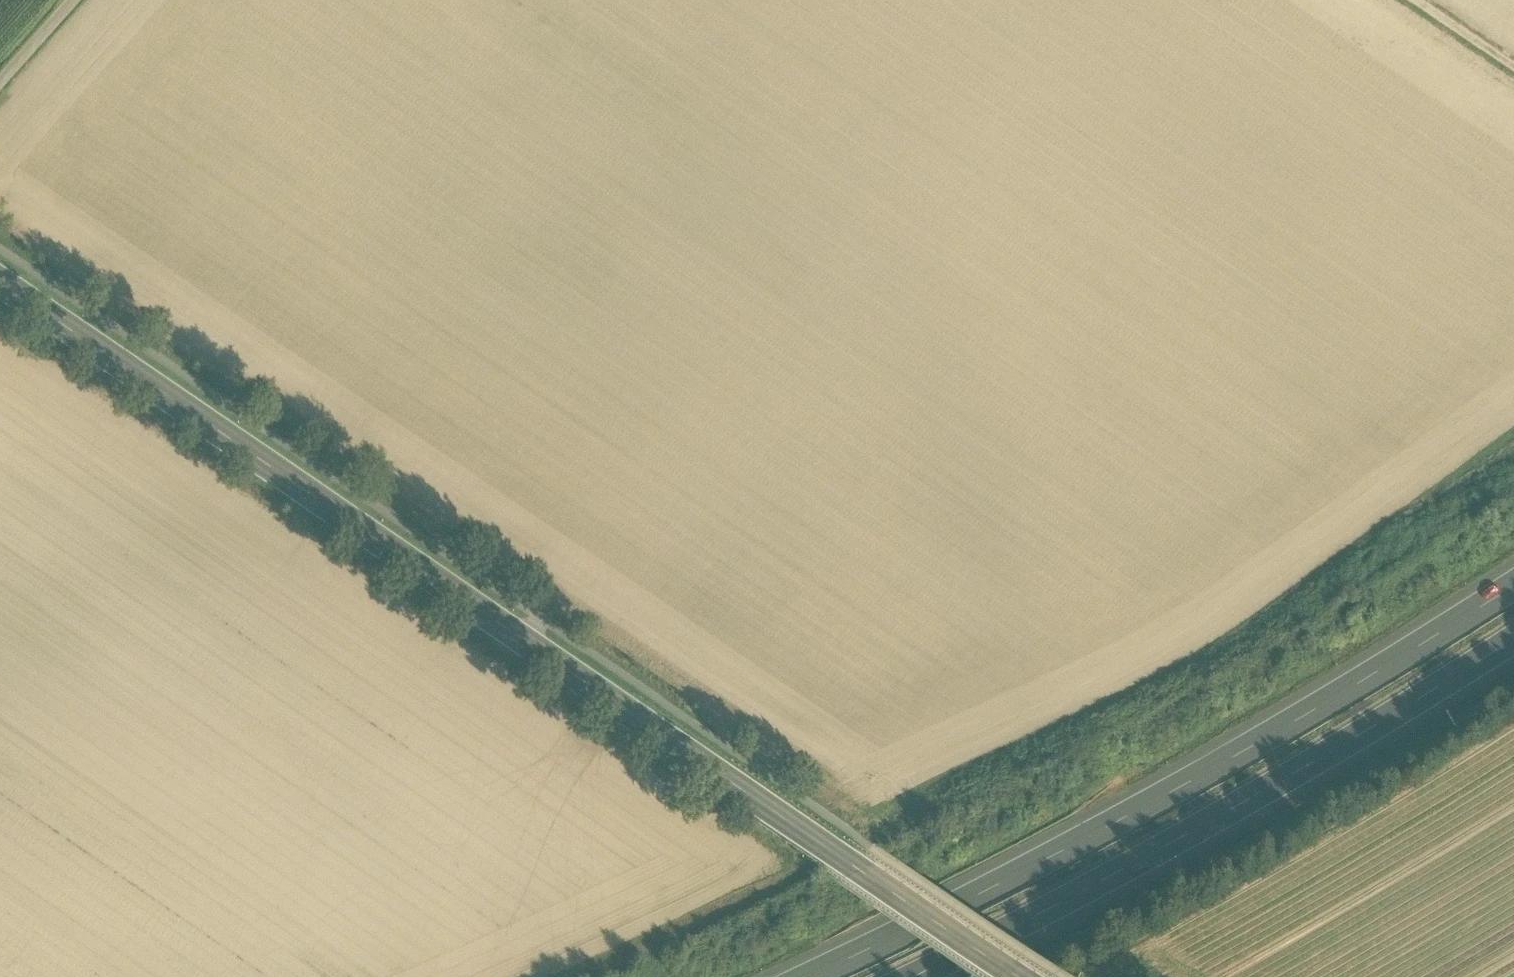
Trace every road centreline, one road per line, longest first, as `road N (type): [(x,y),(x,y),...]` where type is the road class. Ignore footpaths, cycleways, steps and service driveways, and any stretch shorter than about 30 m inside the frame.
road 1 (tertiary): [(1020,976),(0,285)]
road 2 (motorway): [(1513,580),(1169,788),(797,976)]
road 3 (motorway): [(897,976),(1183,830),(1513,632)]
road 4 (track): [(1412,0),(1513,69)]

